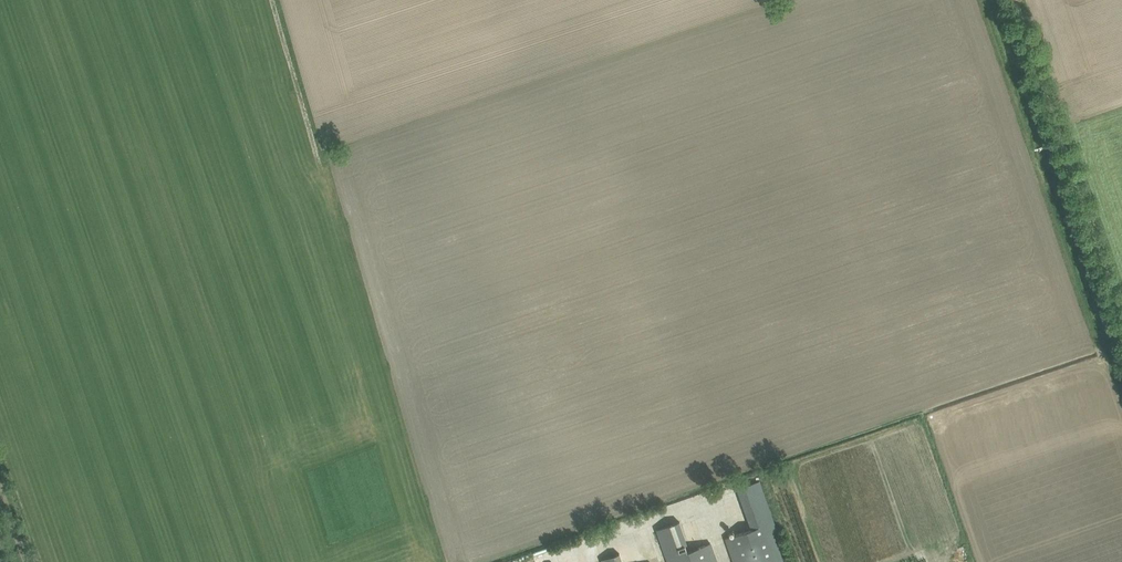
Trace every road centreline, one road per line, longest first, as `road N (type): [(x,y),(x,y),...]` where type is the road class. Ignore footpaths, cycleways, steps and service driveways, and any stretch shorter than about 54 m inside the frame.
road 1 (track): [(1012,0),(1121,326)]

